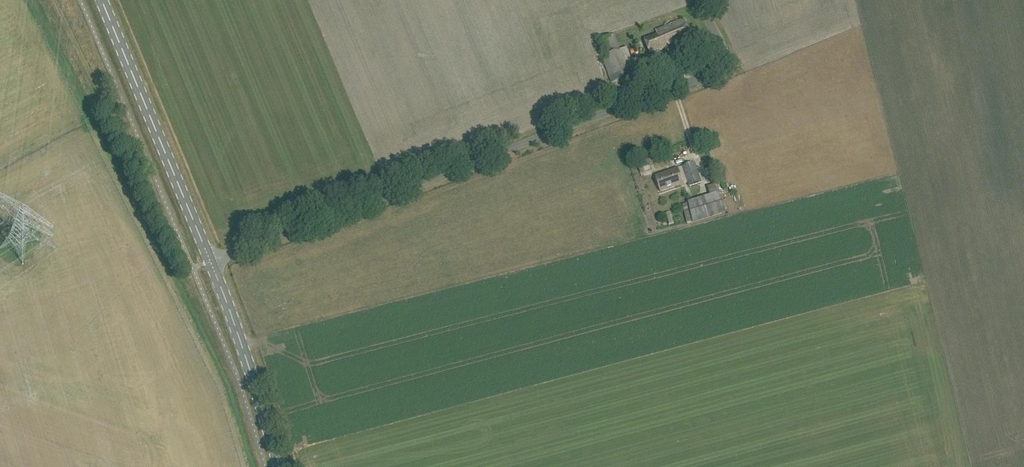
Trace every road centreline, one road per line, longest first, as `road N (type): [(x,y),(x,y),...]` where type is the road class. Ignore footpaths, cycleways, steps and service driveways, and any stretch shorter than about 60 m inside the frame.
road 1 (unclassified): [(210,262),(714,70),(725,58),(699,0)]
road 2 (primary): [(210,262),(102,0)]
road 3 (primary): [(280,466),(210,262)]

